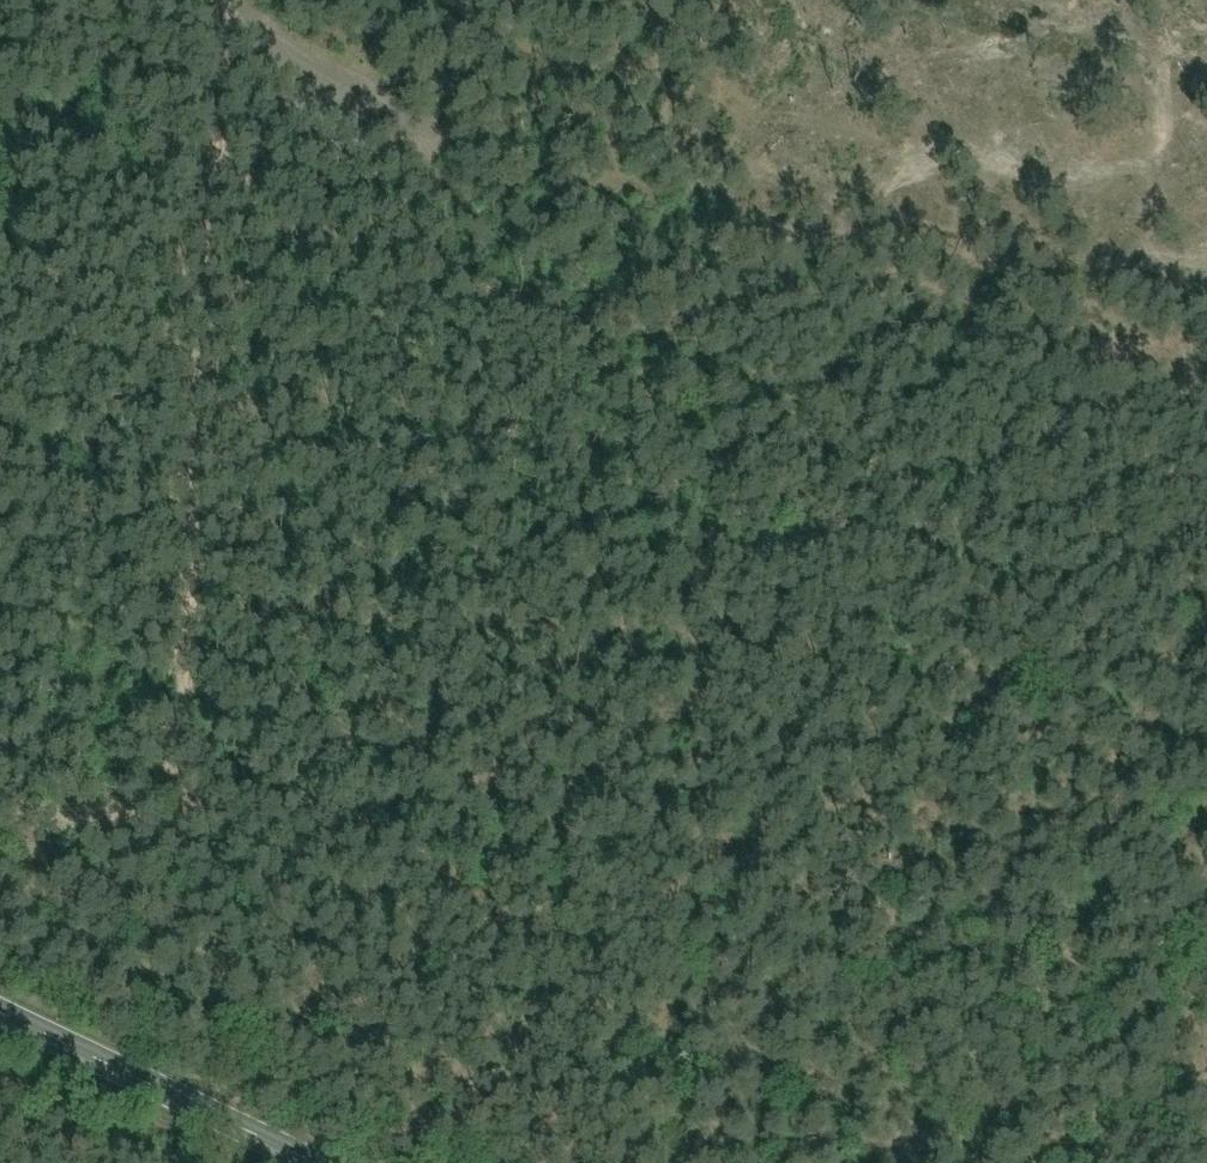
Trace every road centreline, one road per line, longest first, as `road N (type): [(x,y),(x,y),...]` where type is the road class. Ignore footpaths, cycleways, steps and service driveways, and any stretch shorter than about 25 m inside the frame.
road 1 (secondary): [(312,1162),(0,1013)]

